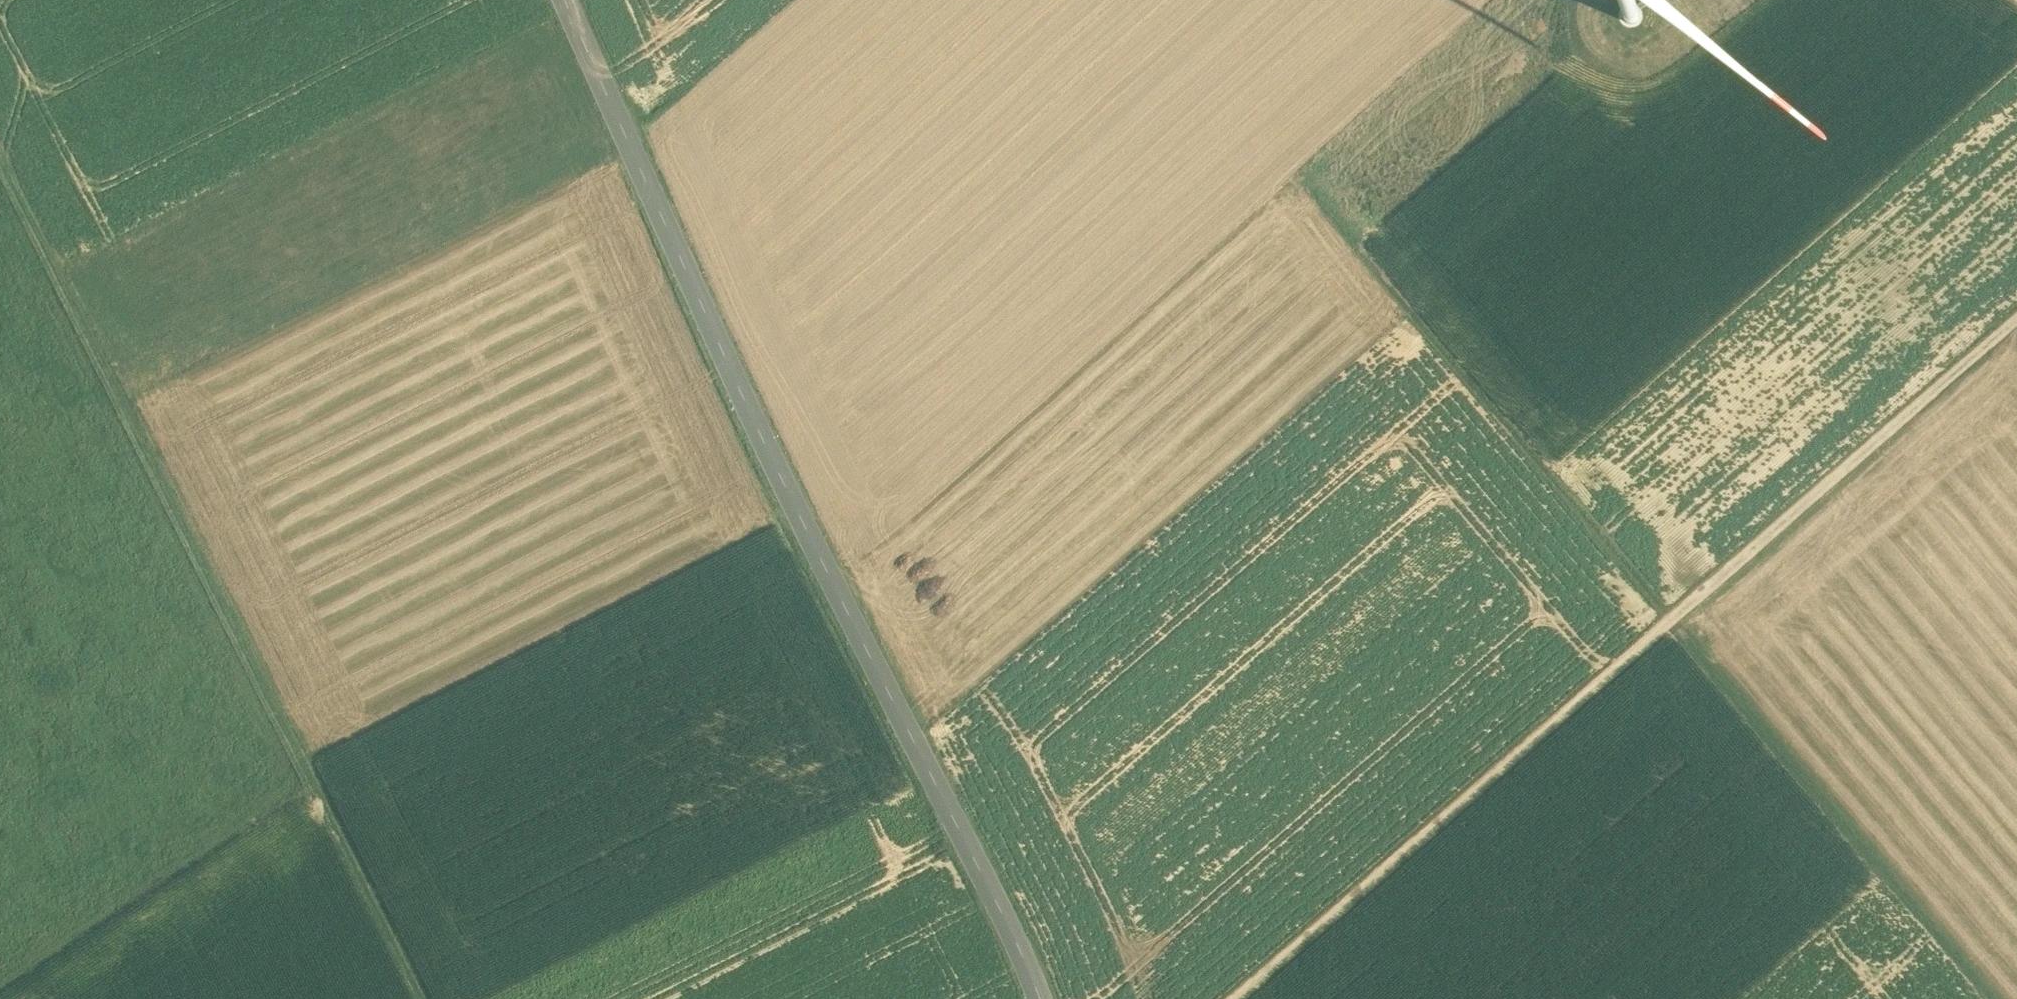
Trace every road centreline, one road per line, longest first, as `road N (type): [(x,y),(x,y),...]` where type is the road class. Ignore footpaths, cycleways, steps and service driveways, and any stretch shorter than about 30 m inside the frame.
road 1 (tertiary): [(1041,998),(799,505),(568,0)]
road 2 (track): [(2016,350),(1690,635),(1242,998)]
road 3 (track): [(431,998),(0,145)]
road 4 (track): [(1426,331),(2000,998)]

